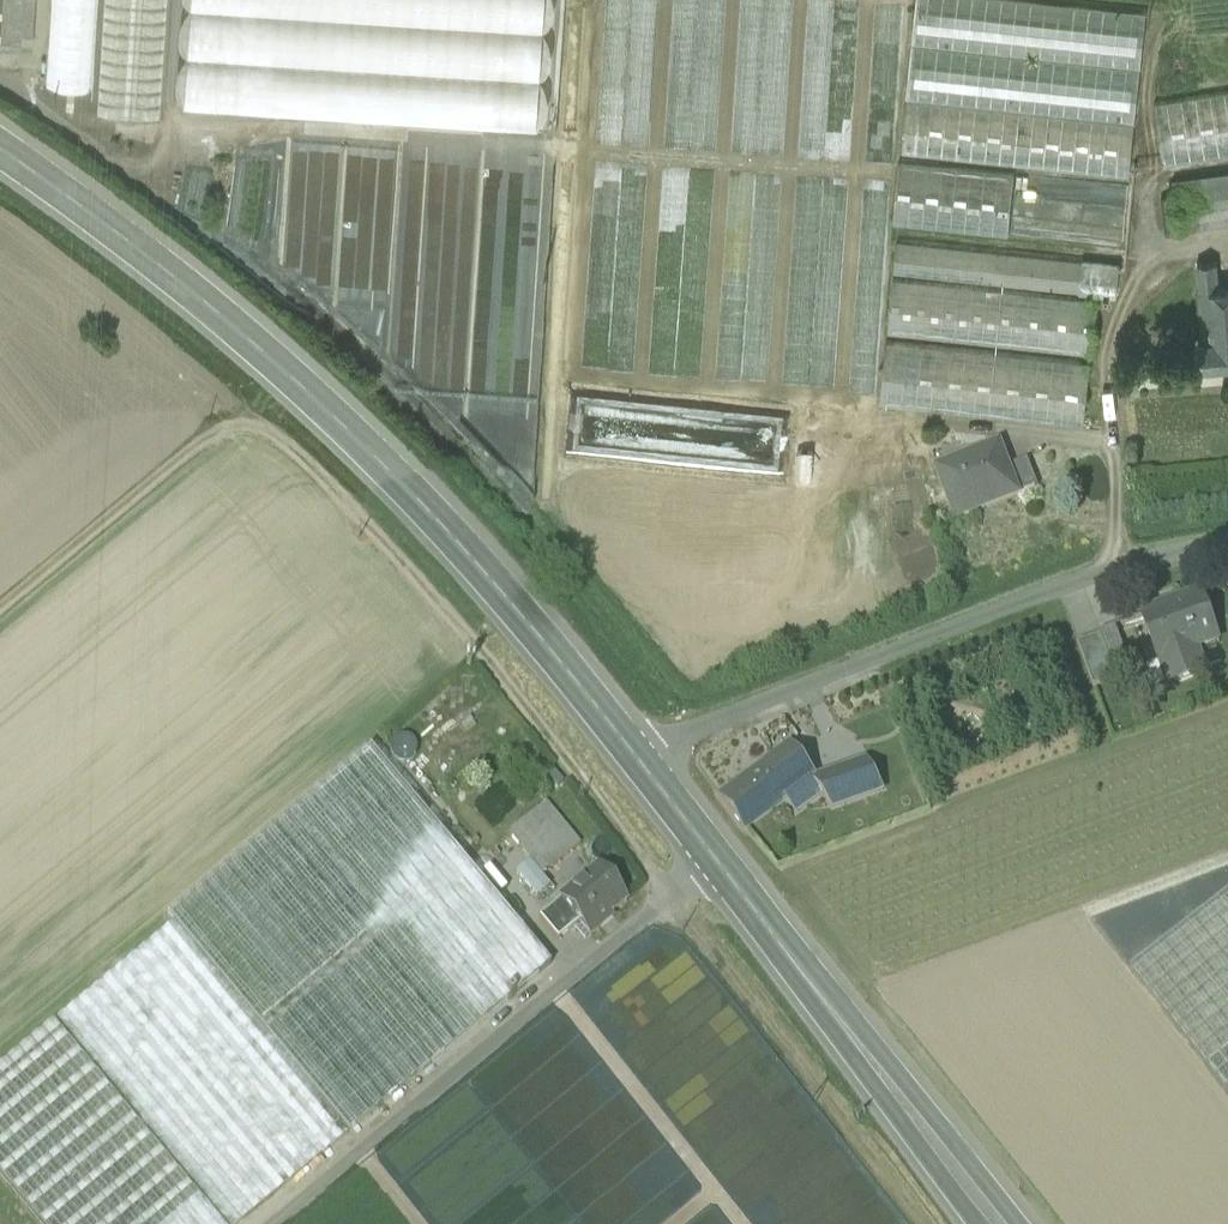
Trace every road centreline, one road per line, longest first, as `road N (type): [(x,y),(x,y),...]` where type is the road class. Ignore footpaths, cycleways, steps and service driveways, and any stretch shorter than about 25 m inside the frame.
road 1 (secondary): [(996,1223),(543,641),(419,501),(215,310),(0,149)]
road 2 (track): [(0,607),(191,448),(216,433),(263,433),(308,466),(430,591),(668,898)]
road 3 (track): [(714,859),(275,1223)]
road 4 (track): [(1116,567),(1117,328),(1129,293),(1158,255),(1203,242)]
road 5 (track): [(1115,444),(941,424)]

